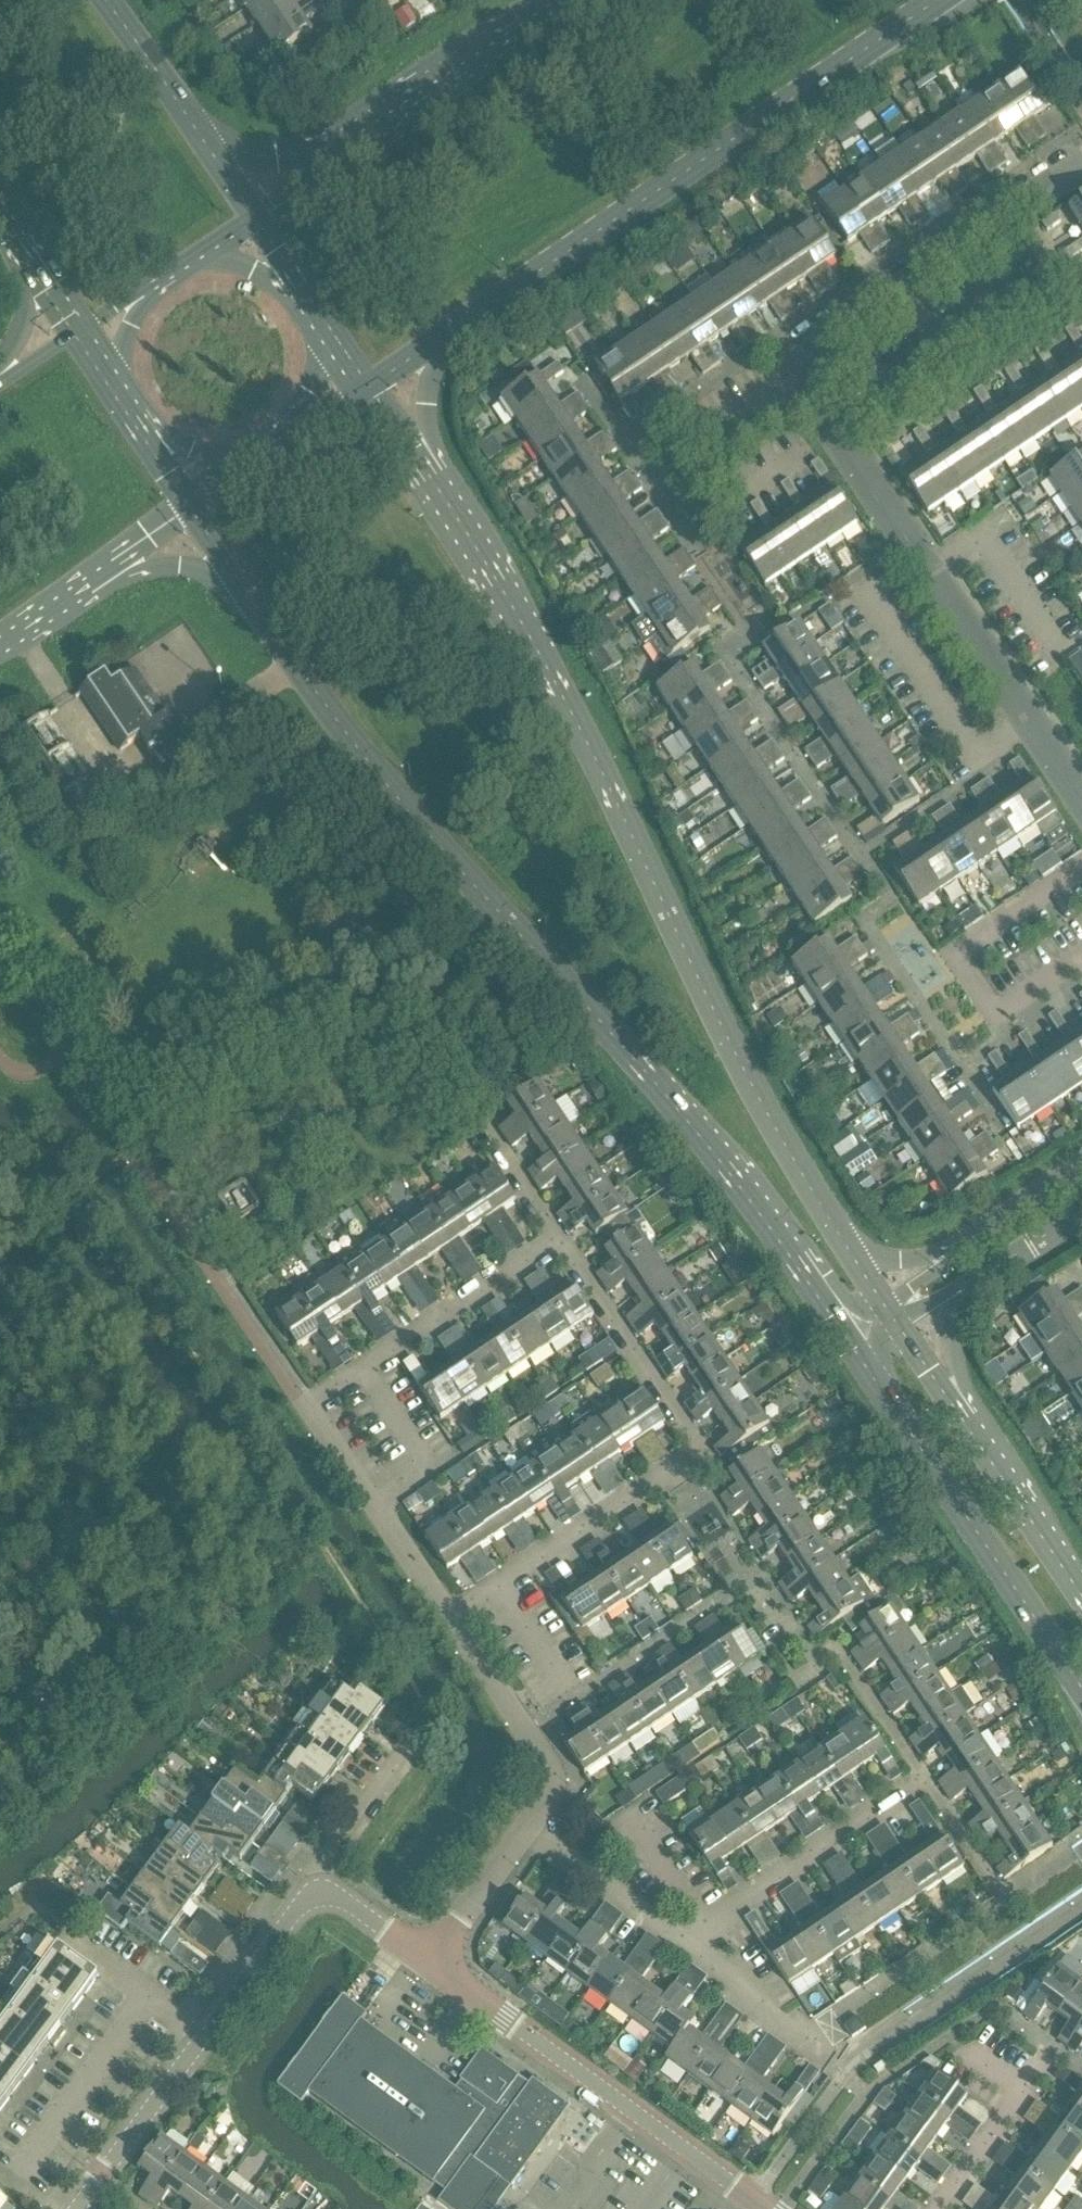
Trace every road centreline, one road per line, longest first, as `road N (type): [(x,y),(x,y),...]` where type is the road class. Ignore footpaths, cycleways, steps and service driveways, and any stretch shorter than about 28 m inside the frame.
road 1 (secondary): [(241,585),(394,795),(762,1212),(852,1343)]
road 2 (secondary): [(850,1251),(799,1175),(563,699),(424,470)]
road 3 (secondary): [(448,333),(941,0)]
road 4 (residential): [(442,1622),(296,1407),(553,1234)]
road 5 (residential): [(435,1963),(767,2208)]
road 6 (secondary): [(852,1343),(1081,1679)]
road 7 (residential): [(802,457),(701,524),(660,461),(800,369)]
road 8 (residential): [(800,369),(812,336),(1081,165)]
road 9 (residential): [(1081,955),(999,1009),(958,947),(1081,861)]
road 10 (residential): [(442,1622),(698,1442)]
road 11 (residential): [(684,1947),(920,1784)]
road 12 (residential): [(1038,720),(979,760),(868,586)]
road 13 (residential): [(529,1835),(550,1807),(550,1779),(442,1622)]
road 14 (secondary): [(555,0),(361,146)]
road 15 (residential): [(935,559),(907,543),(800,369)]
road 16 (residential): [(72,2208),(202,2031)]
road 17 (residential): [(935,559),(984,530),(1063,648)]
road 18 (residential): [(684,1947),(529,1835)]
road 19 (residential): [(1038,720),(935,559)]
road 20 (residential): [(942,2208),(1052,2052)]
road 21 (secondary): [(1081,1592),(973,1435)]
road 22 (residential): [(202,2031),(294,1914),(320,1896)]
road 23 (tertiary): [(208,144),(105,0)]
road 24 (residential): [(825,2048),(684,1947)]
road 25 (secondary): [(973,1435),(952,1344),(957,1319),(986,1273)]
road 26 (residential): [(320,1896),(339,1843),(402,1747)]
road 27 (residential): [(435,1963),(529,1835)]
road 28 (residential): [(202,2031),(75,1938)]
road 29 (secondary): [(361,146),(275,158),(208,144)]
road 30 (secondary): [(102,568),(180,567),(241,585)]
road 31 (secondary): [(424,470),(431,368),(448,333)]
road 32 (secondary): [(973,1435),(897,1322)]
road 33 (residential): [(320,1896),(347,1900),(435,1963)]
road 34 (secondary): [(361,146),(254,215)]
road 35 (tertiary): [(0,643),(102,568)]

